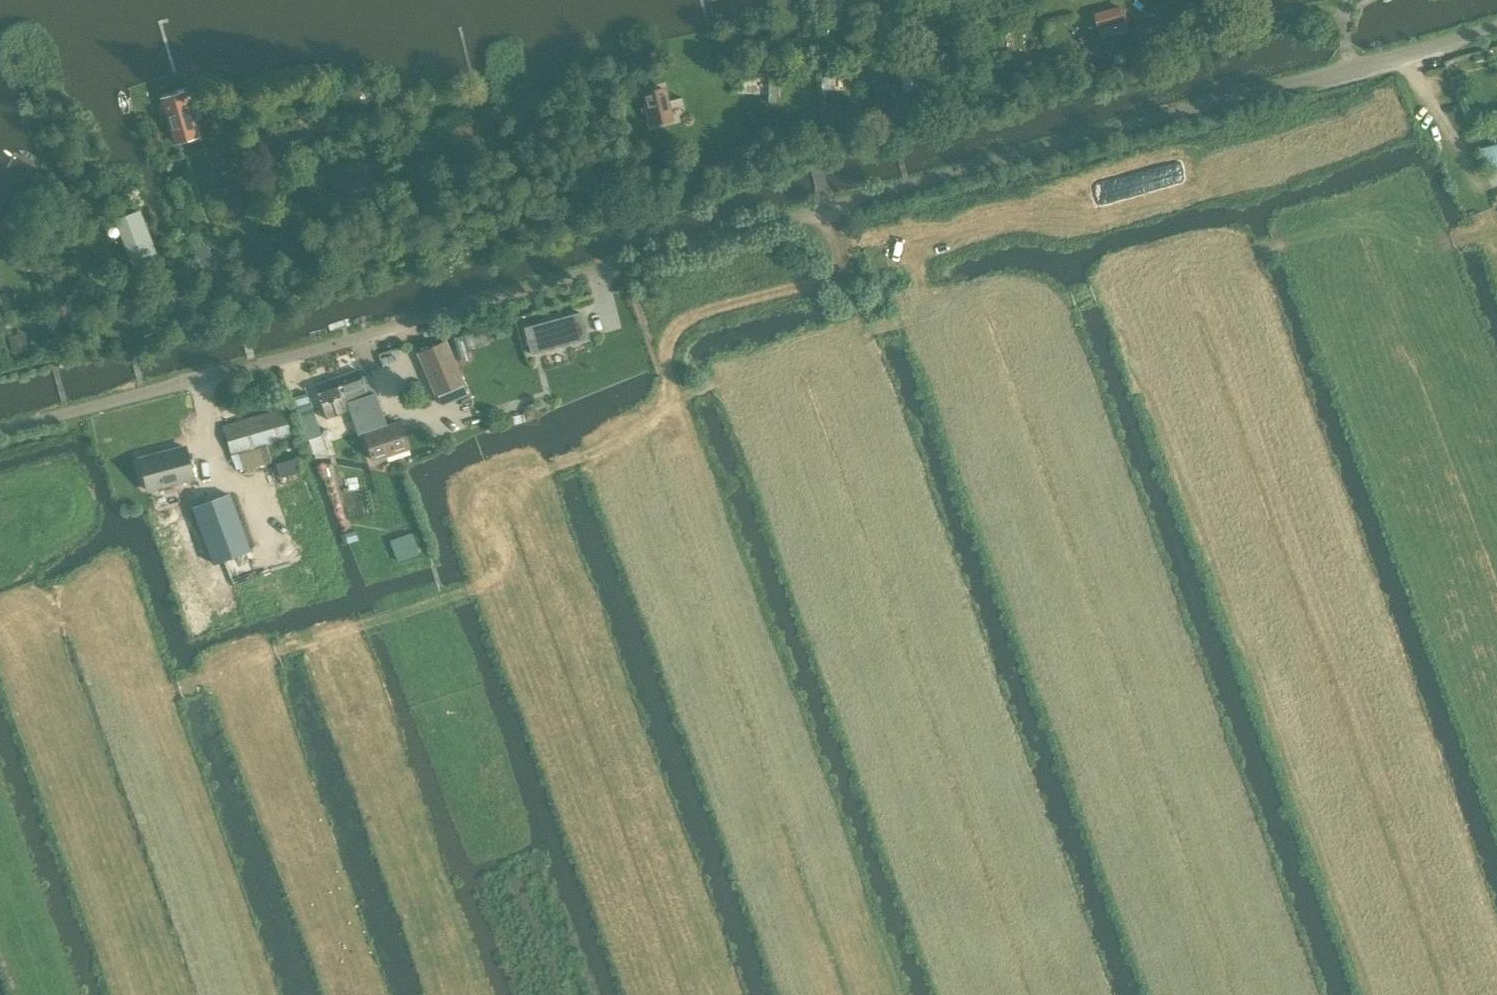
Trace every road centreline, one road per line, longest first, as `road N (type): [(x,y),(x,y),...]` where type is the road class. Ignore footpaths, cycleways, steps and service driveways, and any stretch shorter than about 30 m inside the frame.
road 1 (unclassified): [(0,429),(1496,23)]

